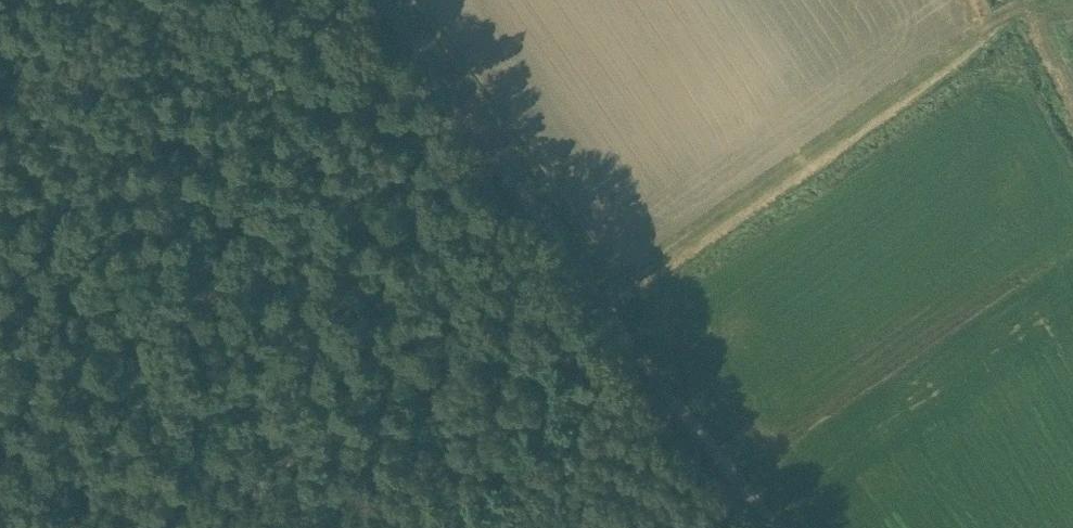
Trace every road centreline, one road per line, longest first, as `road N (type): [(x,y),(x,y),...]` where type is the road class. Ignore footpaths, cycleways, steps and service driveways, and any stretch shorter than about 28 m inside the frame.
road 1 (unclassified): [(782,527),(600,303),(384,0)]
road 2 (track): [(600,303),(996,21),(1038,0)]
road 3 (track): [(0,437),(135,527)]

